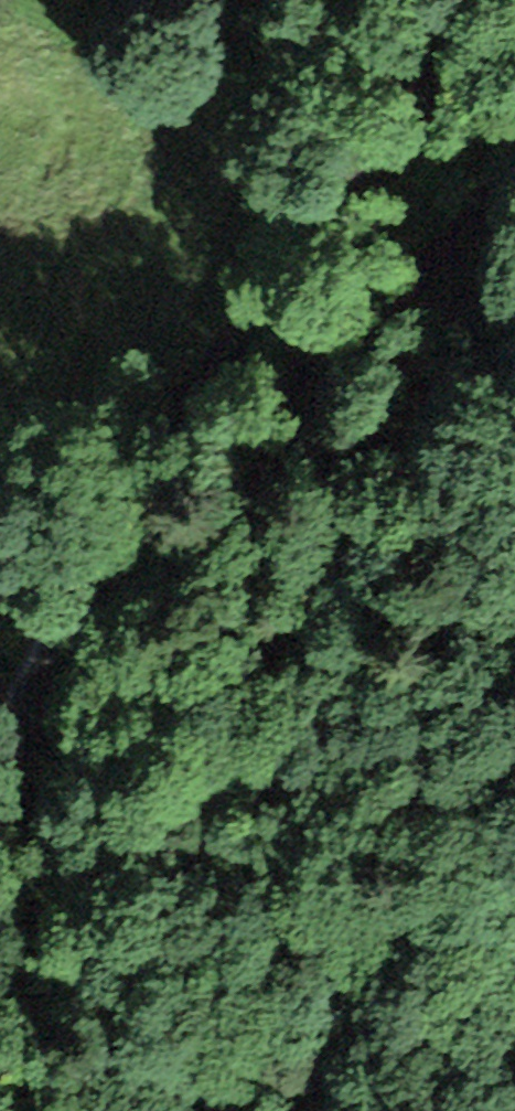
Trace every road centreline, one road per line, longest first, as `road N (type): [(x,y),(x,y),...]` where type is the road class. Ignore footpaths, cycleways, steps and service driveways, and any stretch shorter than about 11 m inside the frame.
road 1 (track): [(10,757),(160,450),(266,284),(370,164),(465,0)]
road 2 (track): [(514,152),(464,225),(295,380),(51,749),(10,757),(0,776)]

